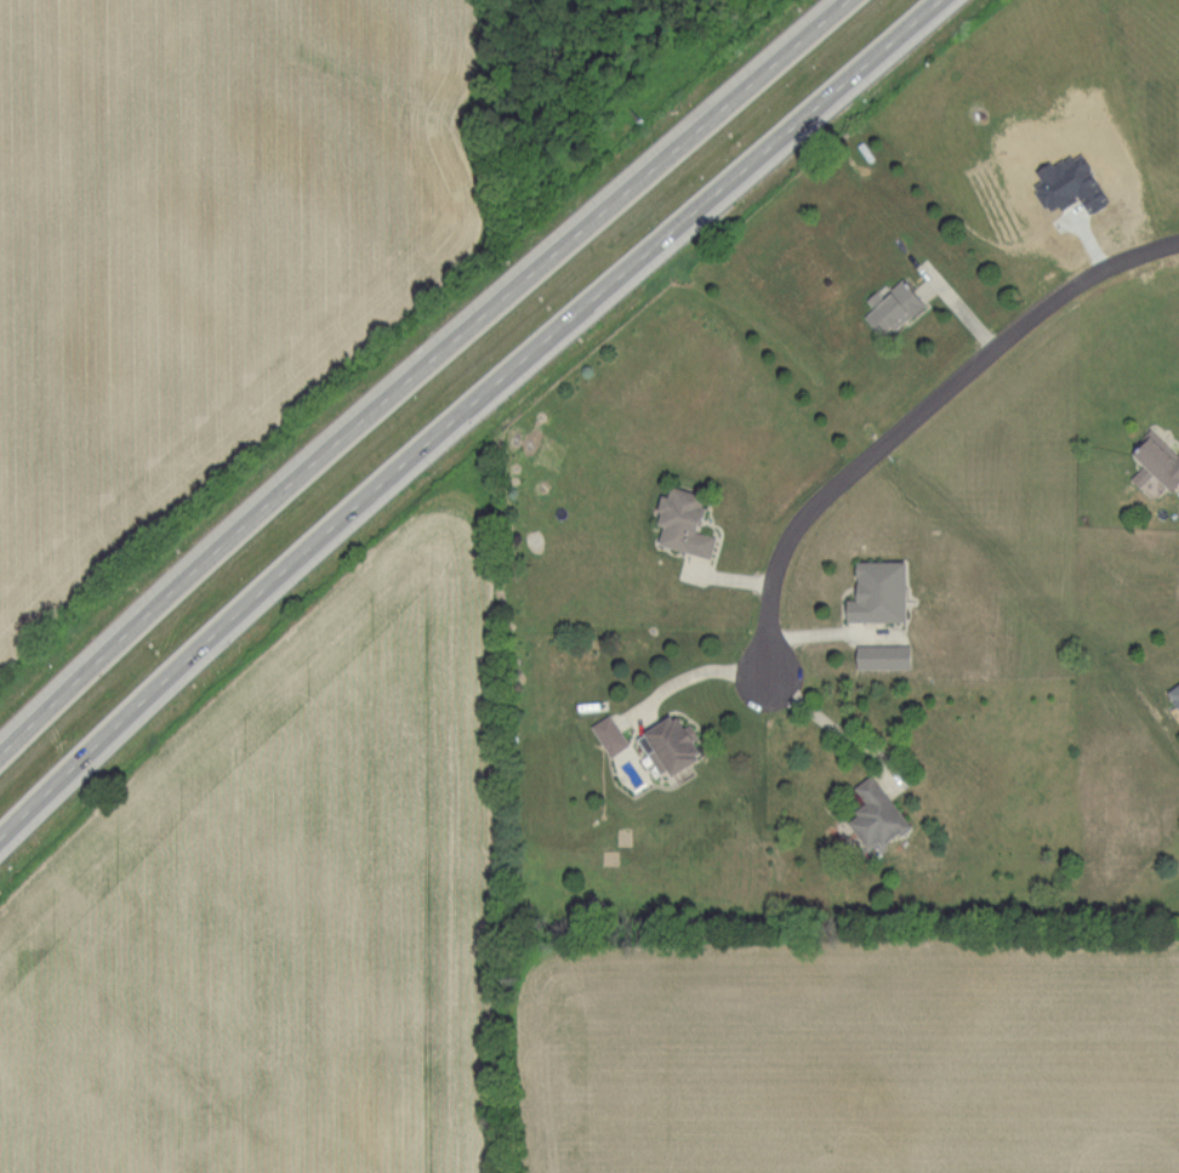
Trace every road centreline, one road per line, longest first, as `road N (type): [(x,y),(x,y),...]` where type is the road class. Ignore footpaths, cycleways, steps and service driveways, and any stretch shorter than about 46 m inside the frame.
road 1 (motorway): [(0,839),(399,468),(941,0)]
road 2 (motorway): [(848,0),(235,531),(0,752)]
road 3 (residential): [(1178,239),(1043,302),(815,503),(778,557),(767,666)]

